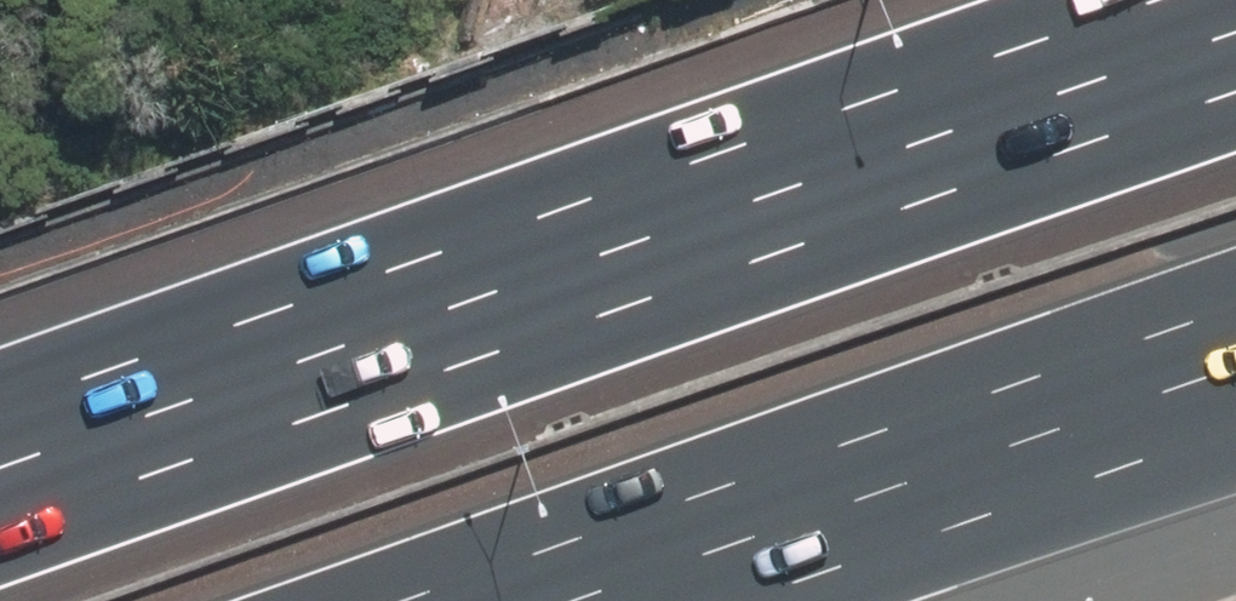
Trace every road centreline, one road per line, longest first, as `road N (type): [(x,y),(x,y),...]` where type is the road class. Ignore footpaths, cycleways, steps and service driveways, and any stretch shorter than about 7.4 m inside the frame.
road 1 (motorway): [(0,531),(1235,97)]
road 2 (motorway): [(1235,308),(411,600)]

